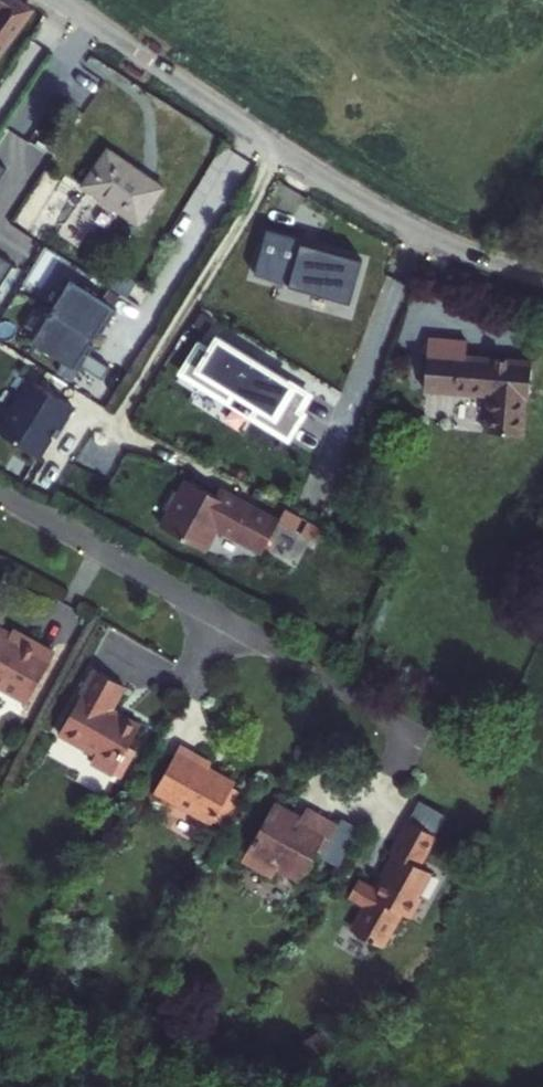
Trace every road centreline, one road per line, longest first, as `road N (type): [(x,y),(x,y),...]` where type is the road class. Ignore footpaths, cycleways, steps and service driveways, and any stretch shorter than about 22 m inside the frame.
road 1 (residential): [(53,0),(374,208),(464,252),(542,277)]
road 2 (residential): [(0,495),(418,736)]

